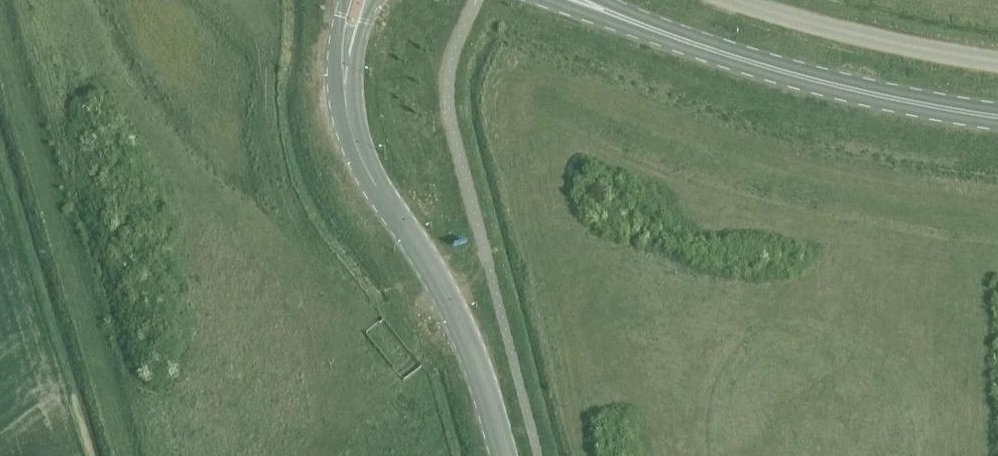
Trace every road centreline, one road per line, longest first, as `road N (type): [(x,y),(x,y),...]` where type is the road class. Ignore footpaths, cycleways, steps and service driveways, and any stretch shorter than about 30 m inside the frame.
road 1 (primary): [(586,3),(782,71),(997,117)]
road 2 (secondary): [(503,455),(449,296),(362,164),(343,108)]
road 3 (unclassified): [(739,0),(997,62)]

